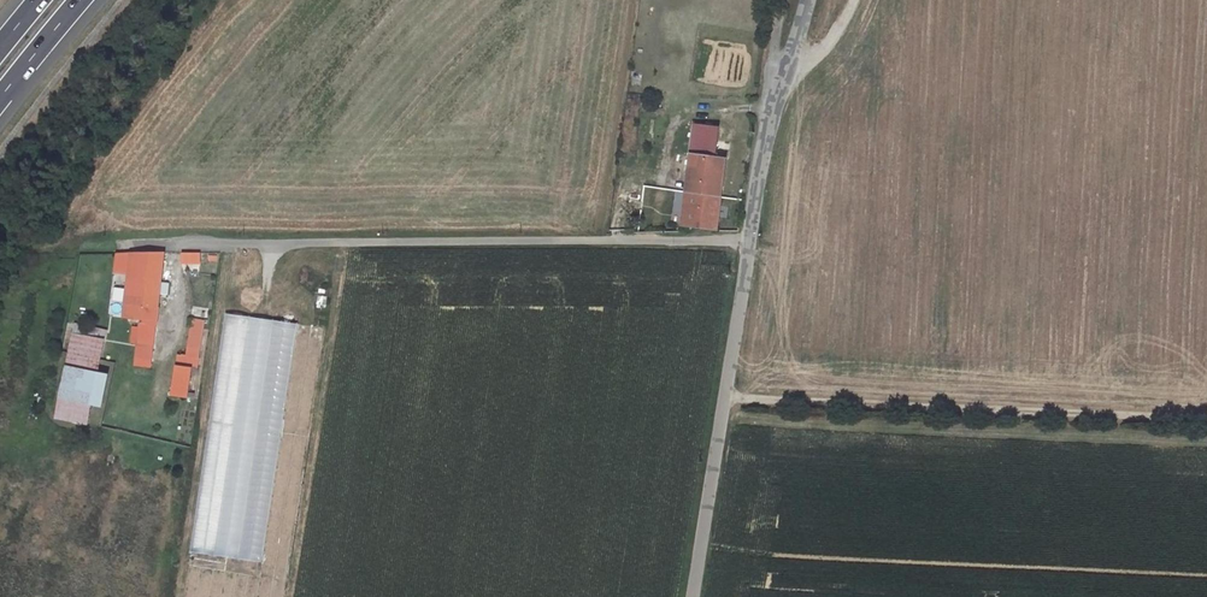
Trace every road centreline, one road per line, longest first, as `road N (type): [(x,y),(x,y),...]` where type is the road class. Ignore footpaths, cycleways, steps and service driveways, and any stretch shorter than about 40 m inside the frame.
road 1 (unclassified): [(159,243),(749,243)]
road 2 (track): [(1206,421),(726,401)]
road 3 (unclassified): [(749,243),(693,596)]
road 4 (unclassified): [(810,0),(767,122),(749,243)]
road 5 (motorway): [(0,102),(82,0)]

